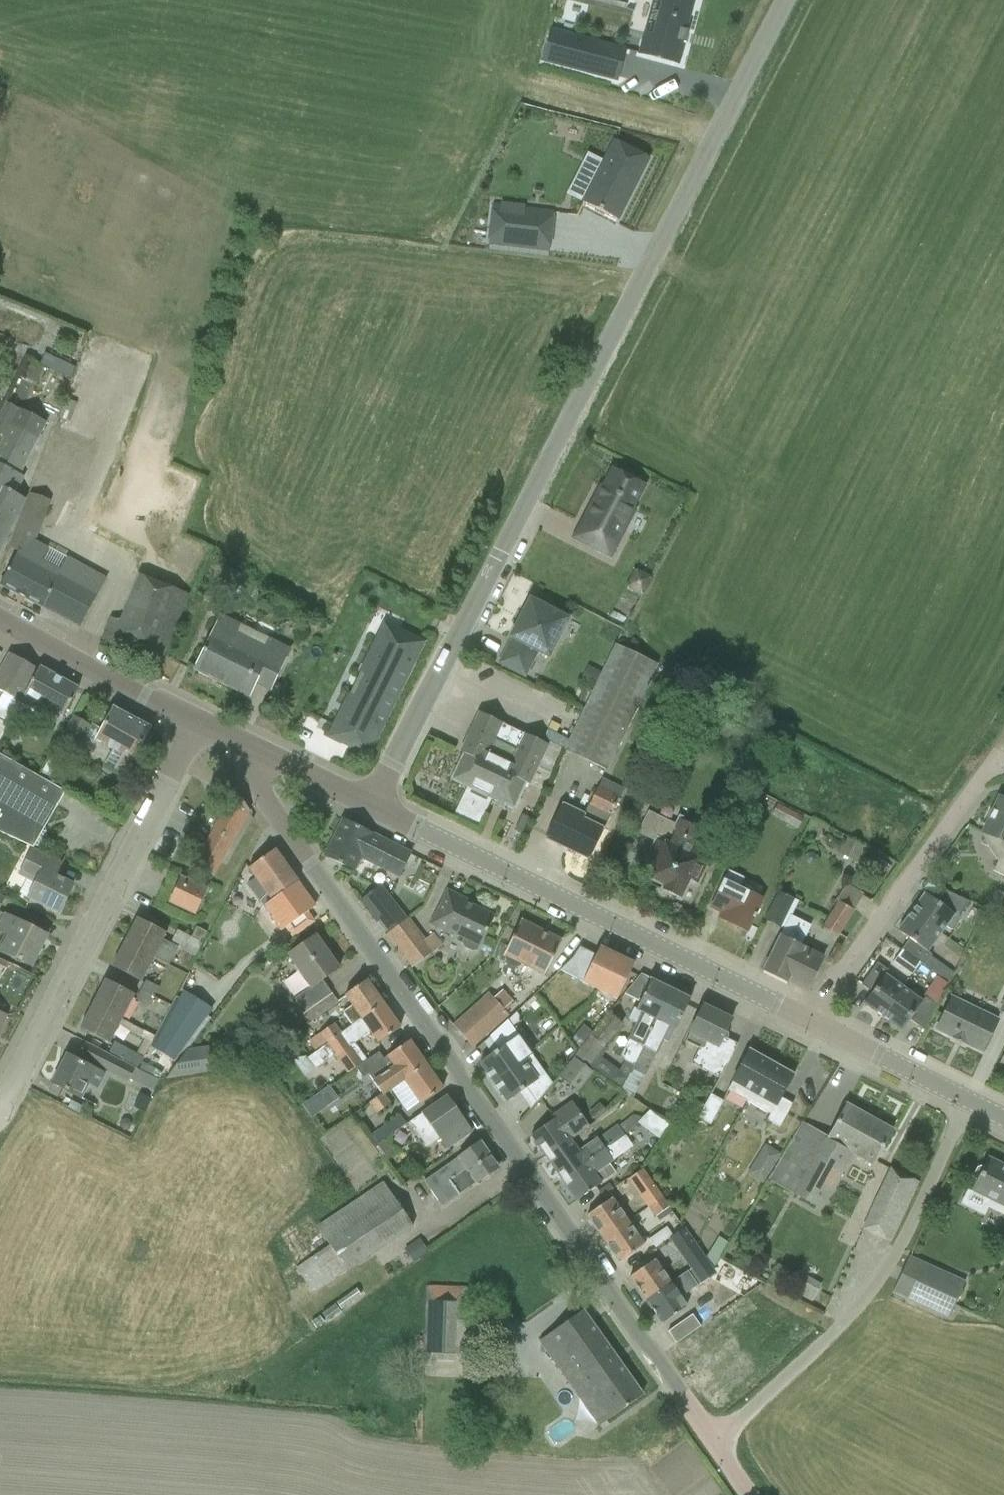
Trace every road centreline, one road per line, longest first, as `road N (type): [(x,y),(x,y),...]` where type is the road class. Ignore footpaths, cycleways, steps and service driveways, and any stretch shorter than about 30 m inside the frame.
road 1 (unclassified): [(373,805),(782,0)]
road 2 (residential): [(711,1437),(256,784),(264,757)]
road 3 (secondary): [(807,1020),(373,805)]
road 4 (unclassified): [(711,1437),(734,1424),(873,1286),(966,1101)]
road 5 (residential): [(195,727),(0,1102)]
road 6 (residential): [(1003,764),(985,772),(807,1020)]
road 7 (secondary): [(195,727),(0,620)]
road 8 (secondary): [(966,1101),(807,1020)]

